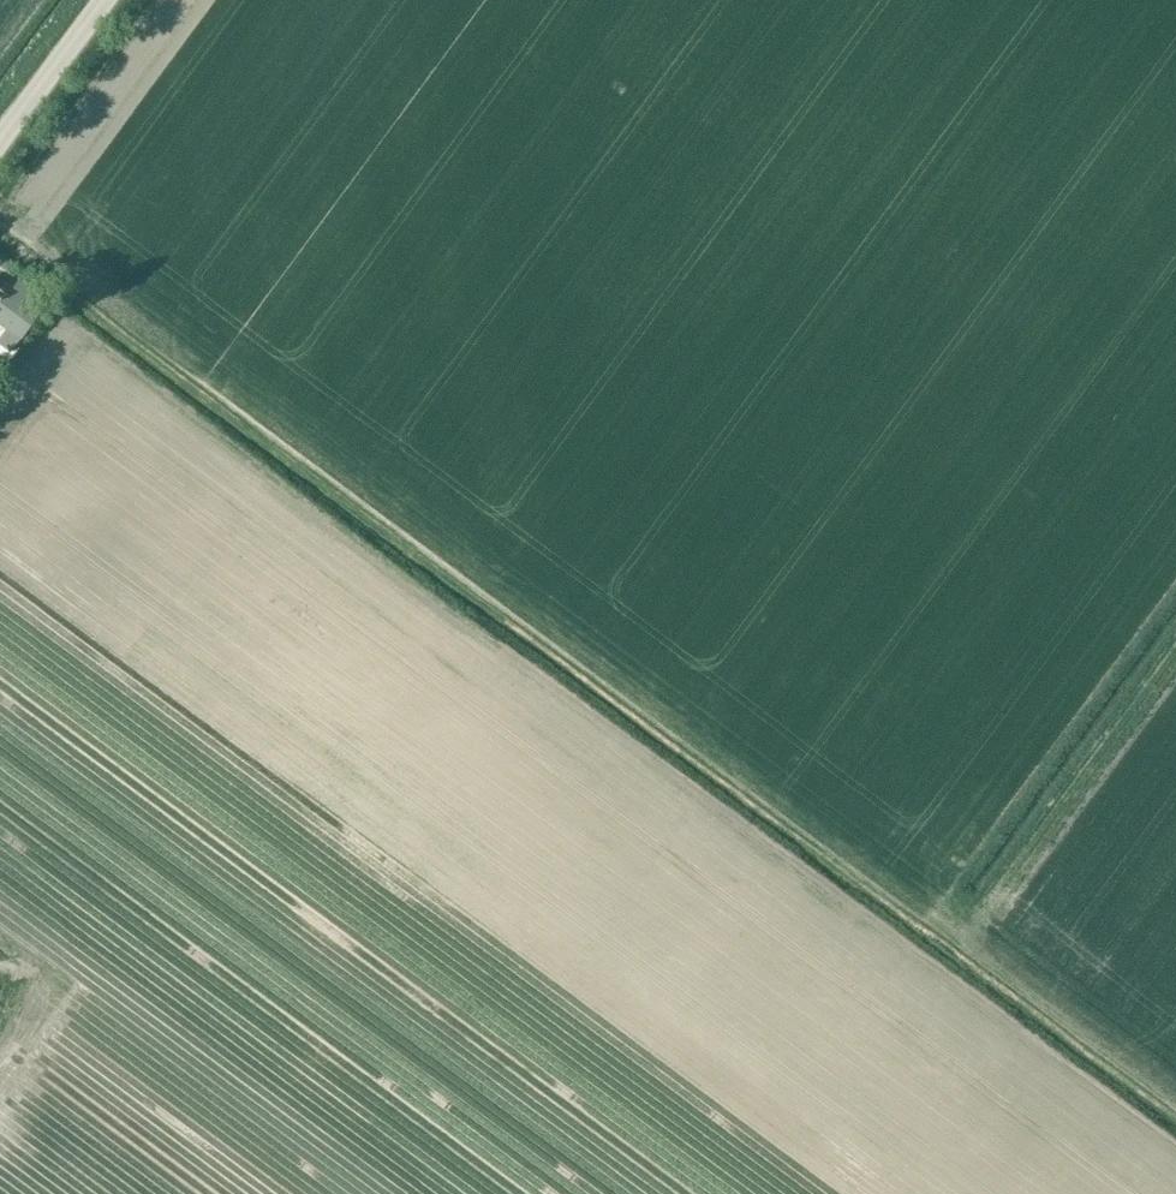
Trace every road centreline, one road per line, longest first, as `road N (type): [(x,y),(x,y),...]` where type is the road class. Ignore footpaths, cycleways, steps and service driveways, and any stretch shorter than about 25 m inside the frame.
road 1 (tertiary): [(0,143),(107,0)]

